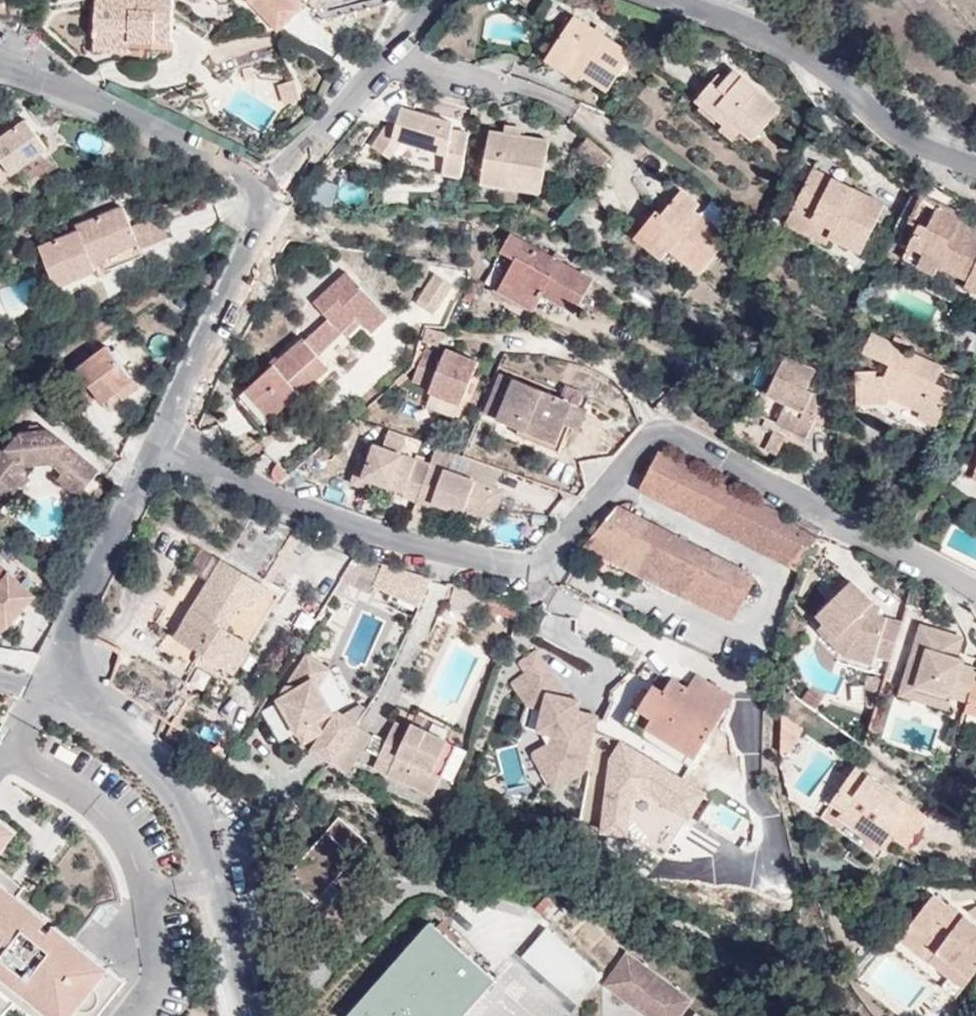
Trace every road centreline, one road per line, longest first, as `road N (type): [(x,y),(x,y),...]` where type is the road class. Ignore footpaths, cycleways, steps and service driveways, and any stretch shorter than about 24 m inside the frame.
road 1 (residential): [(160,441),(322,523),(523,582),(658,431),(975,598)]
road 2 (residential): [(160,441),(58,654),(56,672),(70,706),(147,753),(180,798),(245,1015)]
road 3 (residential): [(0,63),(240,167),(262,188),(260,219),(160,441)]

